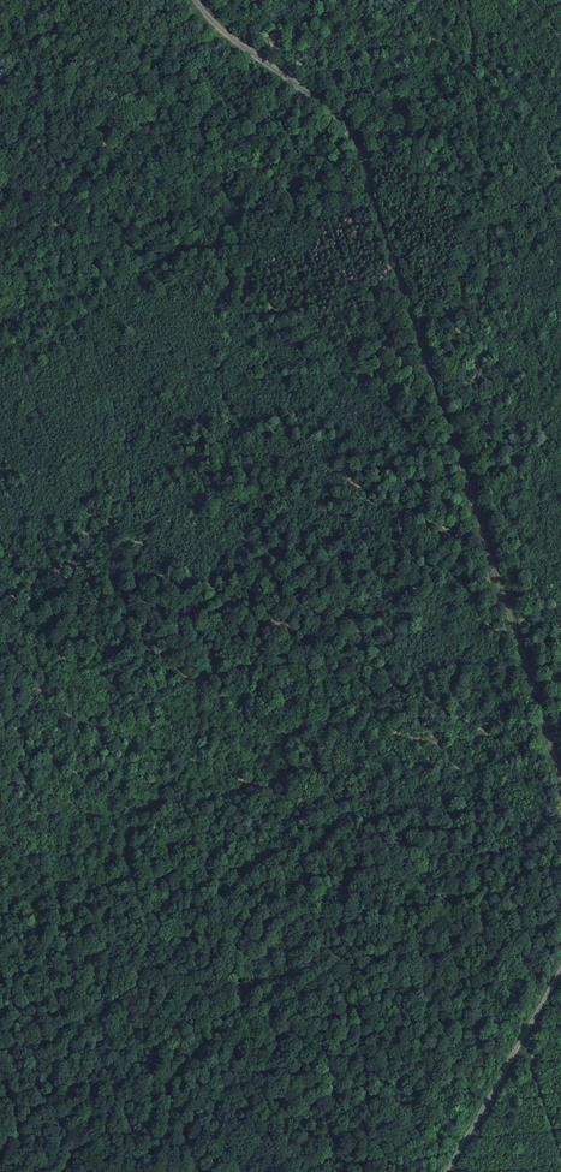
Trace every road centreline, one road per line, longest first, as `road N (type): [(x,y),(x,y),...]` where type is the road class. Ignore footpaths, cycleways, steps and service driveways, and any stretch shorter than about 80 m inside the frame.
road 1 (track): [(345,130),(560,781)]
road 2 (track): [(193,0),(345,130)]
road 3 (track): [(445,1171),(521,1038)]

